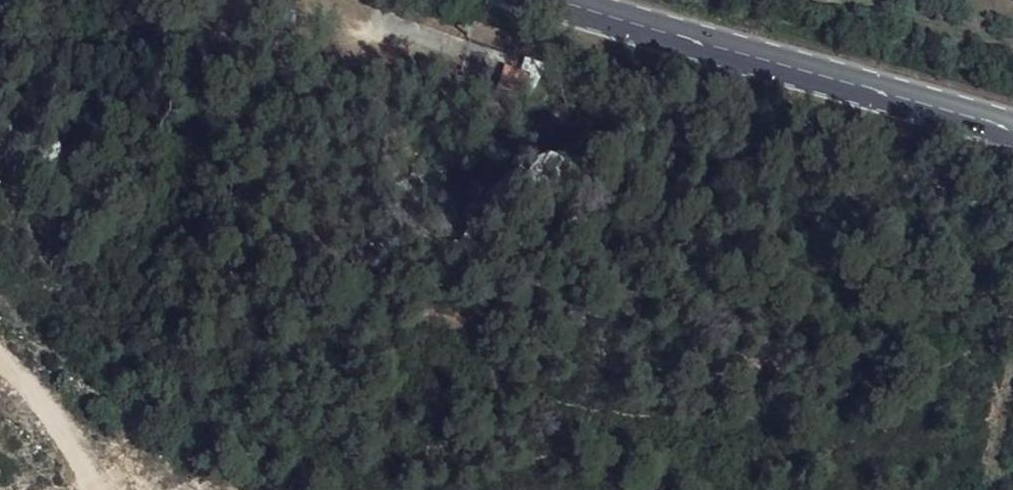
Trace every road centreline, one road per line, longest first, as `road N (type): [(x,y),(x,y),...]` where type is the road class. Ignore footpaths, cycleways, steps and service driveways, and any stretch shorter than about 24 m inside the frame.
road 1 (primary): [(1012,128),(559,0)]
road 2 (track): [(94,489),(72,446),(0,364)]

